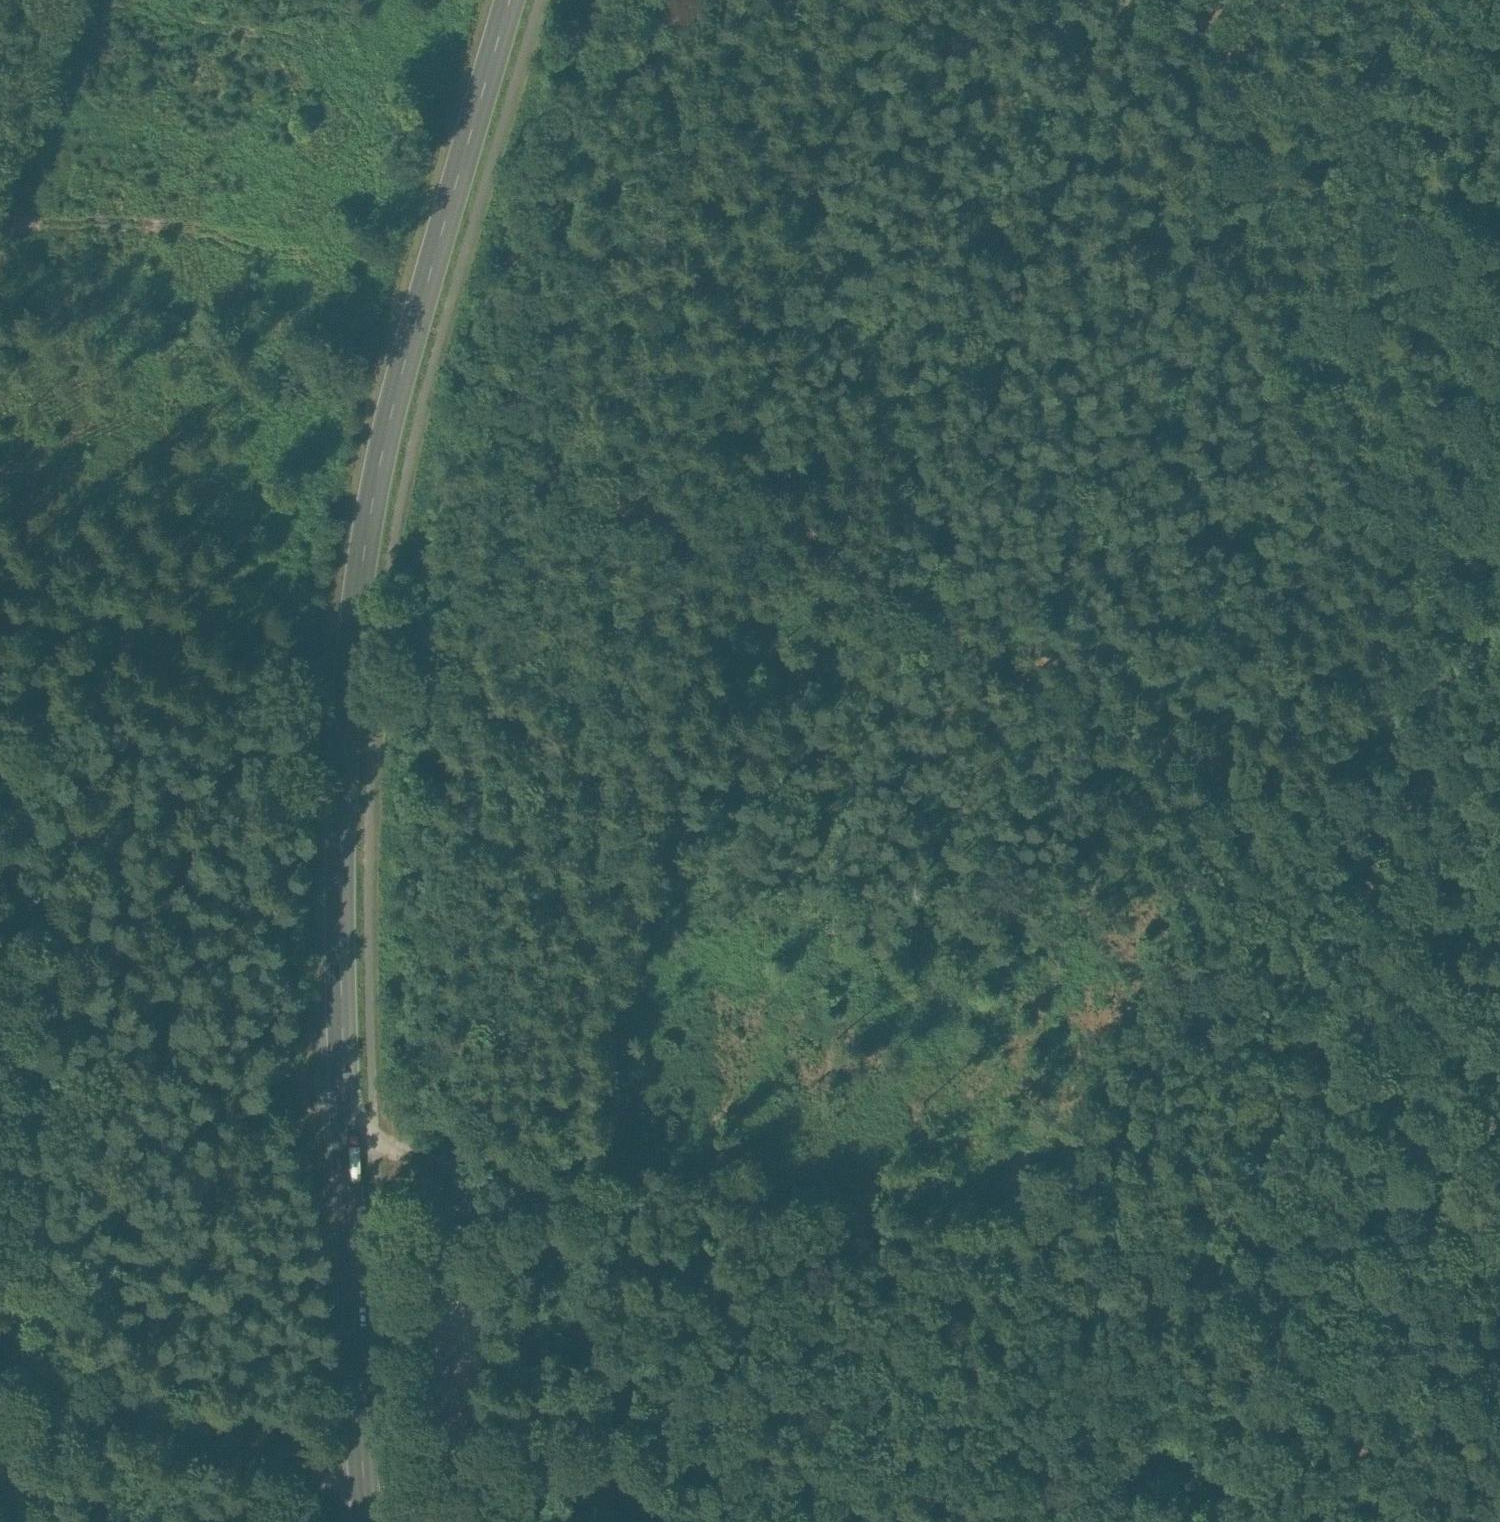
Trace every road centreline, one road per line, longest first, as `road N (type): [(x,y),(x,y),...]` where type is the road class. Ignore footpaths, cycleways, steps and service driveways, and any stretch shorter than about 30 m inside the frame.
road 1 (primary): [(377,1521),(337,907),(358,580),(418,293),(510,0)]
road 2 (track): [(1100,1521),(1499,519)]
road 3 (track): [(376,1508),(418,1497),(436,1472),(444,1316),(431,1211),(410,1164),(389,1144),(349,1147)]
road 4 (track): [(0,1356),(376,1508)]
road 5 (track): [(0,143),(57,0)]

